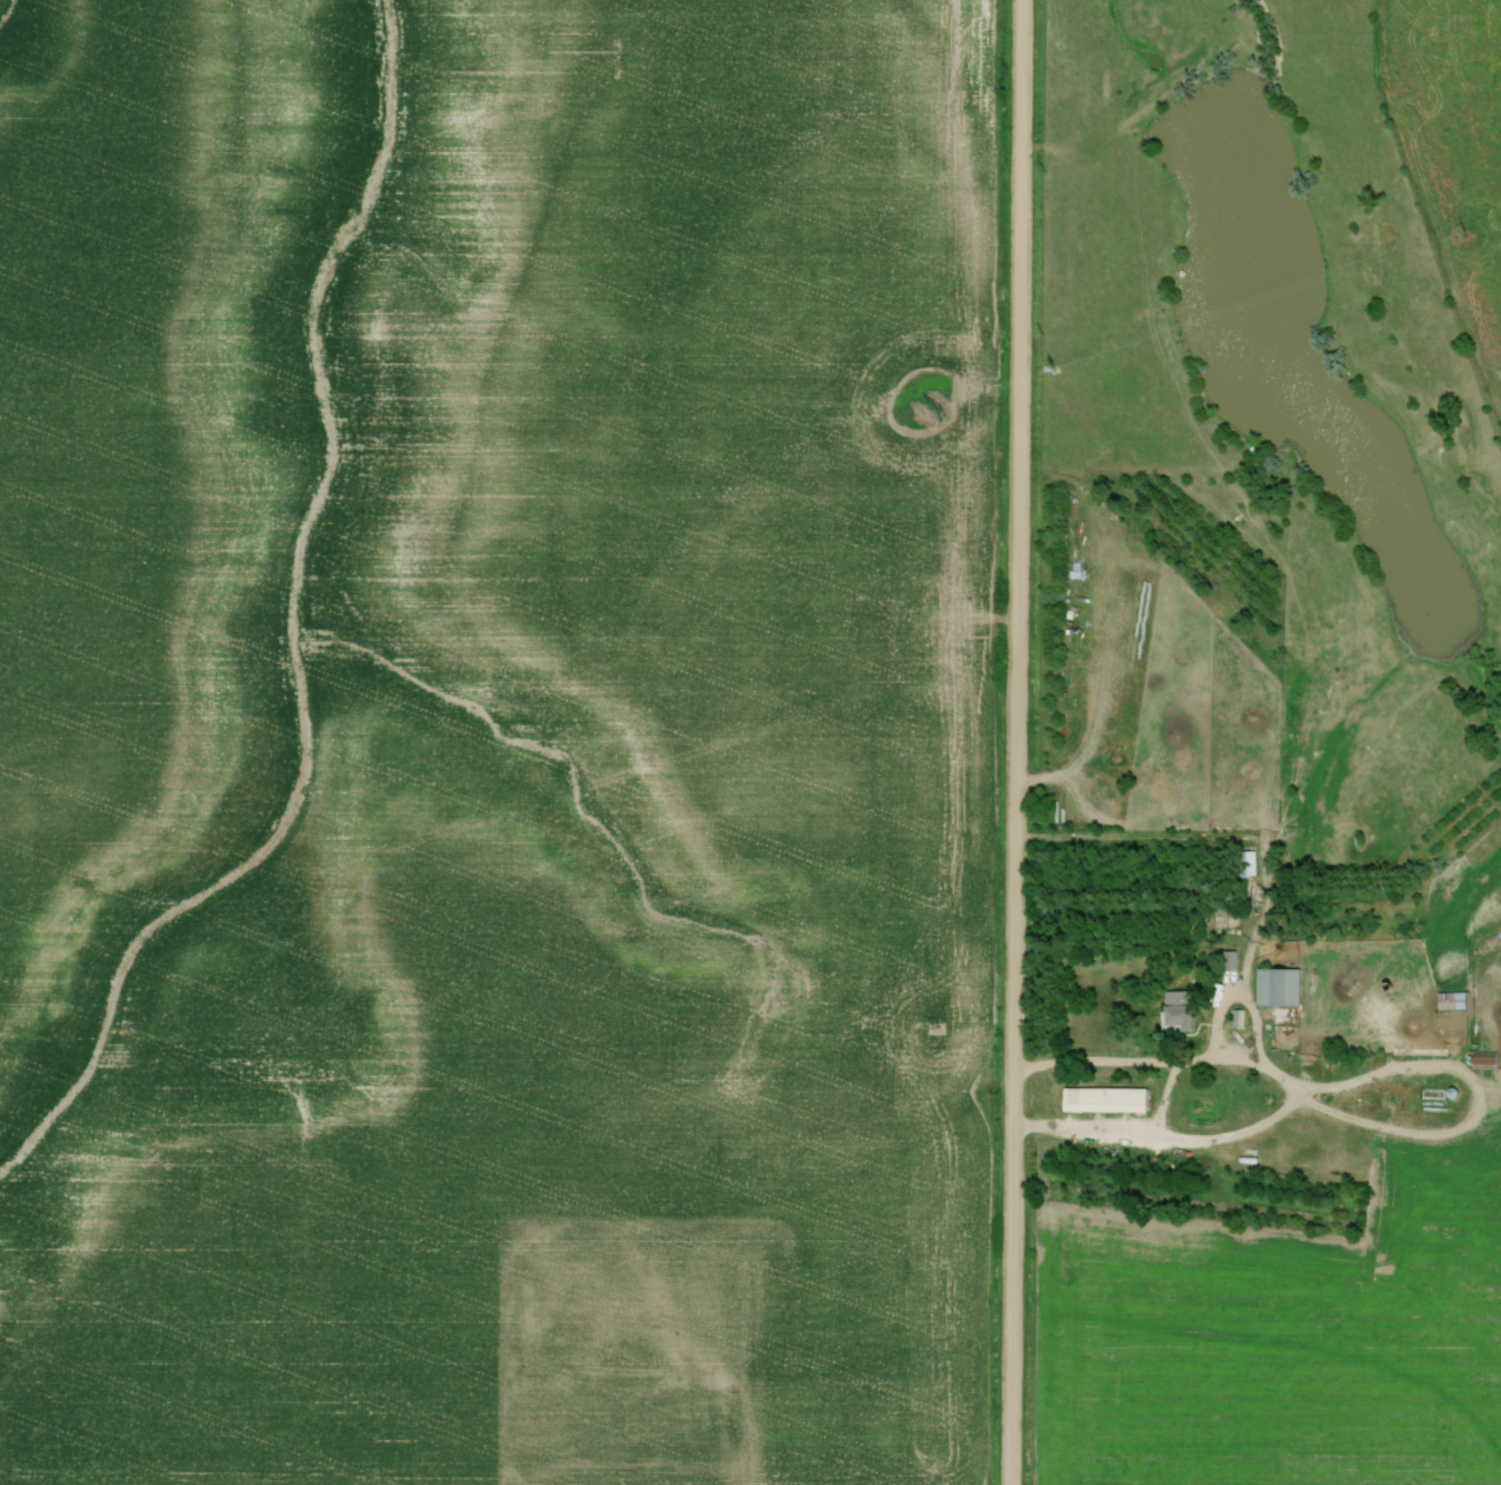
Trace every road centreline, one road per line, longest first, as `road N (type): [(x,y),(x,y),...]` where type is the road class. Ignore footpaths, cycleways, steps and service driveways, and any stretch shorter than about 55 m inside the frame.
road 1 (tertiary): [(1026,0),(1011,1484)]

